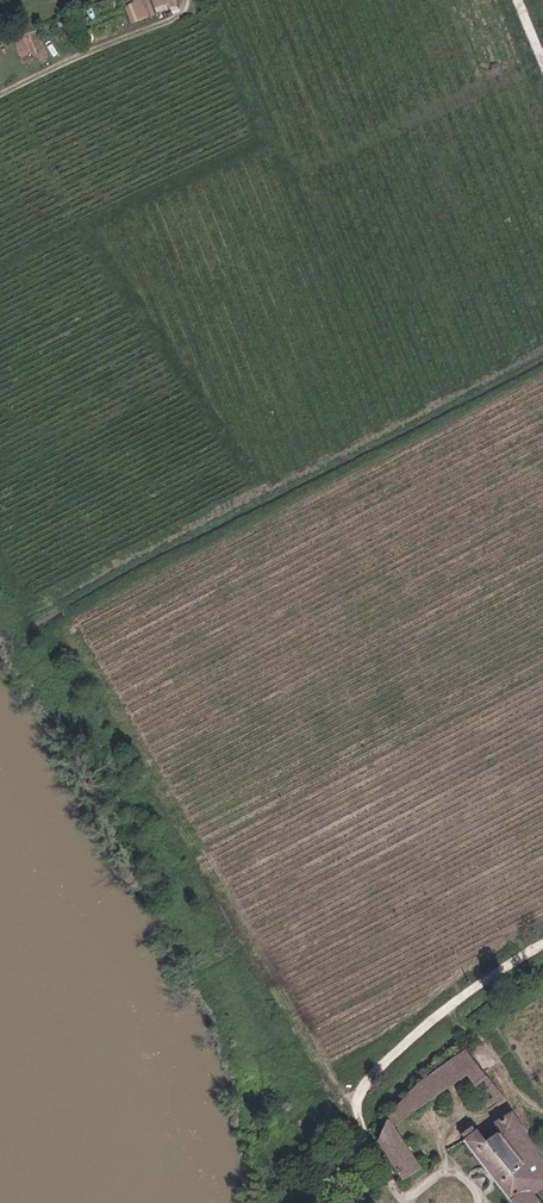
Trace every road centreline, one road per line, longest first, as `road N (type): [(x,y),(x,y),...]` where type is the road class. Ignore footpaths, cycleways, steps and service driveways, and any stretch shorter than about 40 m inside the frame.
road 1 (track): [(542,953),(417,1032),(357,1096),(374,1146)]

